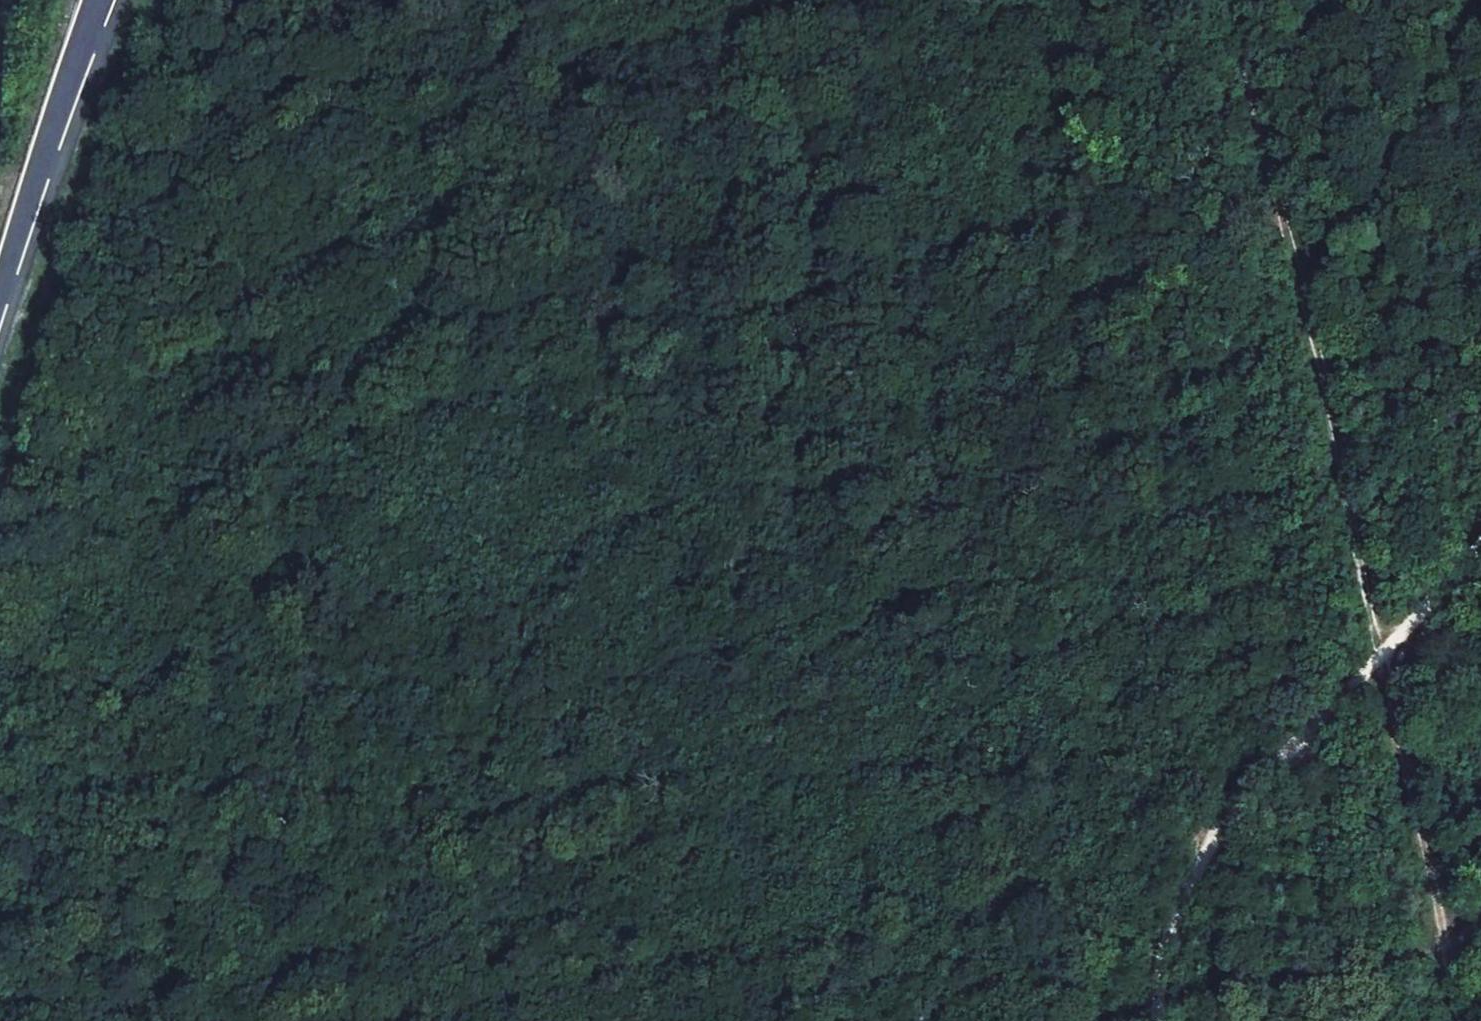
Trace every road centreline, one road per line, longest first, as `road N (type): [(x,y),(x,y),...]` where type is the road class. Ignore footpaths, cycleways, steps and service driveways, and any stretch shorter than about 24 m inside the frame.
road 1 (track): [(1241,0),(1445,931)]
road 2 (motorway): [(0,295),(94,0)]

